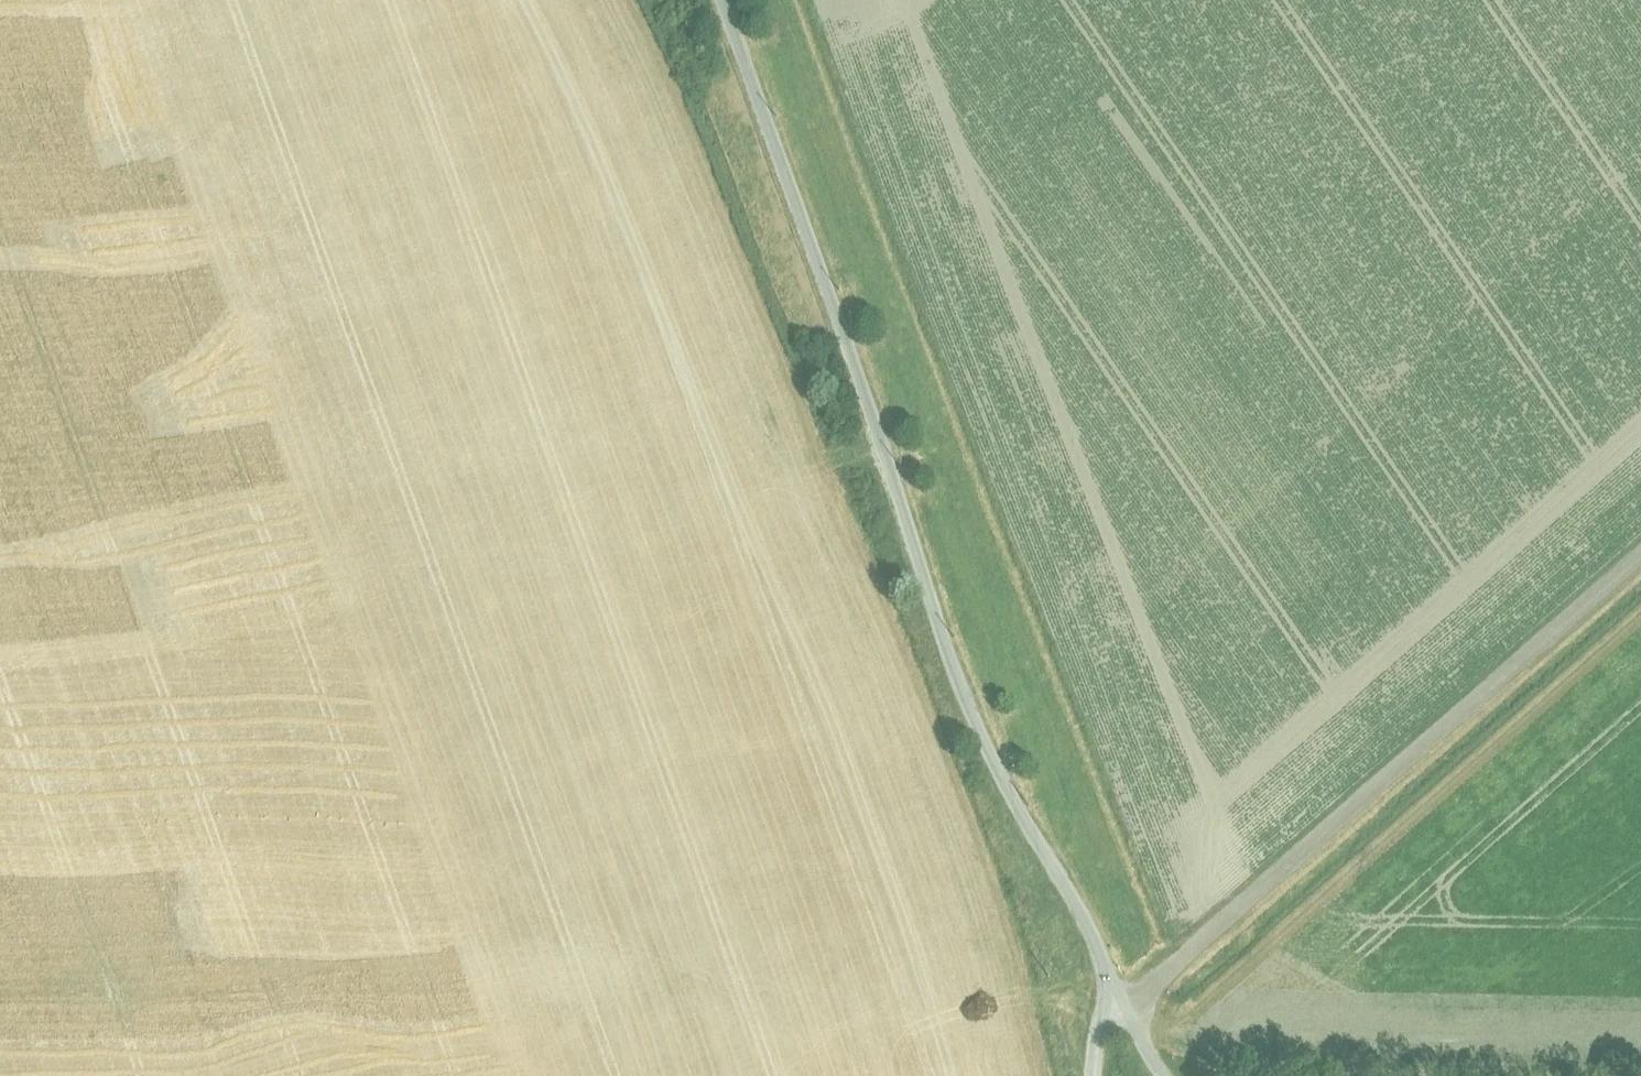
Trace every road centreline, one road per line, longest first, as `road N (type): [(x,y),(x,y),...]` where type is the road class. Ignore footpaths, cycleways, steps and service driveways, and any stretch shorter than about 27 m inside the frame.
road 1 (unclassified): [(722,0),(956,673),(991,760),(1089,928),(1122,1005)]
road 2 (track): [(1122,1005),(1640,557)]

